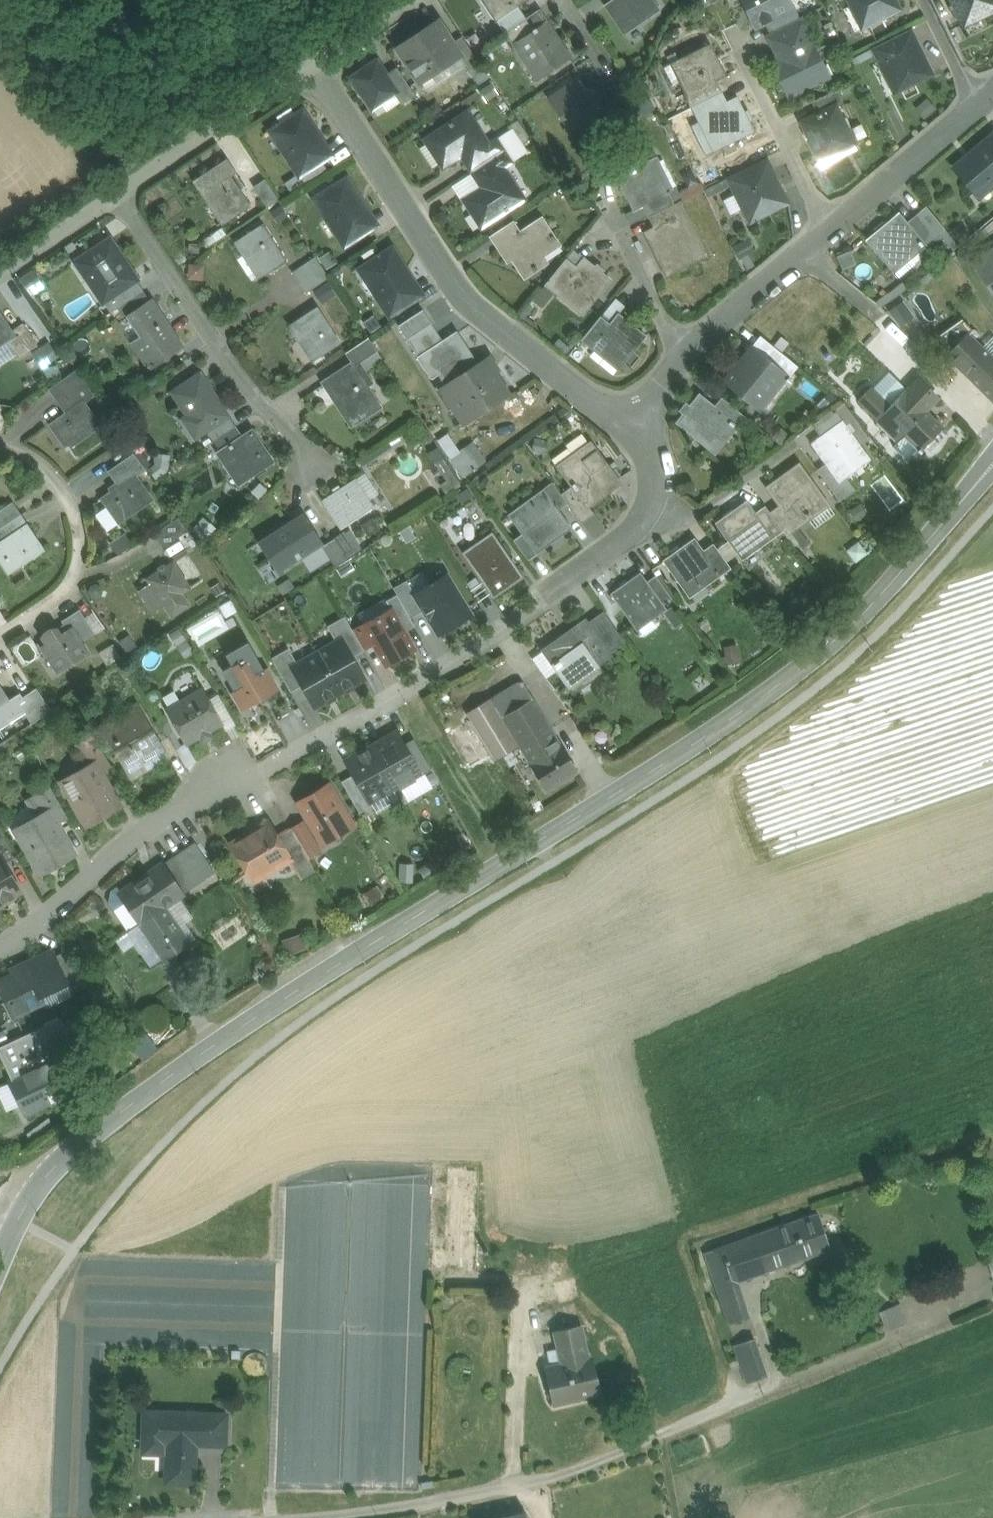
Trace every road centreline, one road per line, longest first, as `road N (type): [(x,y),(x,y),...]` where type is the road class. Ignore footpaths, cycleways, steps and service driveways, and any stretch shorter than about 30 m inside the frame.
road 1 (secondary): [(992,459),(881,590),(792,674),(186,1061),(78,1143),(18,1218)]
road 2 (track): [(307,1517),(535,1480),(940,1321)]
road 3 (residential): [(643,427),(602,409),(467,299),(310,66)]
road 4 (residential): [(118,194),(268,411),(333,472)]
road 5 (residential): [(0,948),(157,818),(244,783)]
road 6 (residential): [(0,445),(40,459),(81,526),(76,571),(0,636)]
road 7 (residential): [(663,470),(652,529),(496,635)]
road 8 (residential): [(118,194),(310,66)]
road 9 (track): [(517,1483),(516,1282)]
road 10 (residential): [(834,234),(744,56)]
road 11 (residential): [(981,102),(834,234)]
road 12 (residential): [(810,255),(692,358)]
road 13 (residential): [(692,358),(620,221)]
road 14 (residential): [(0,273),(118,194)]

